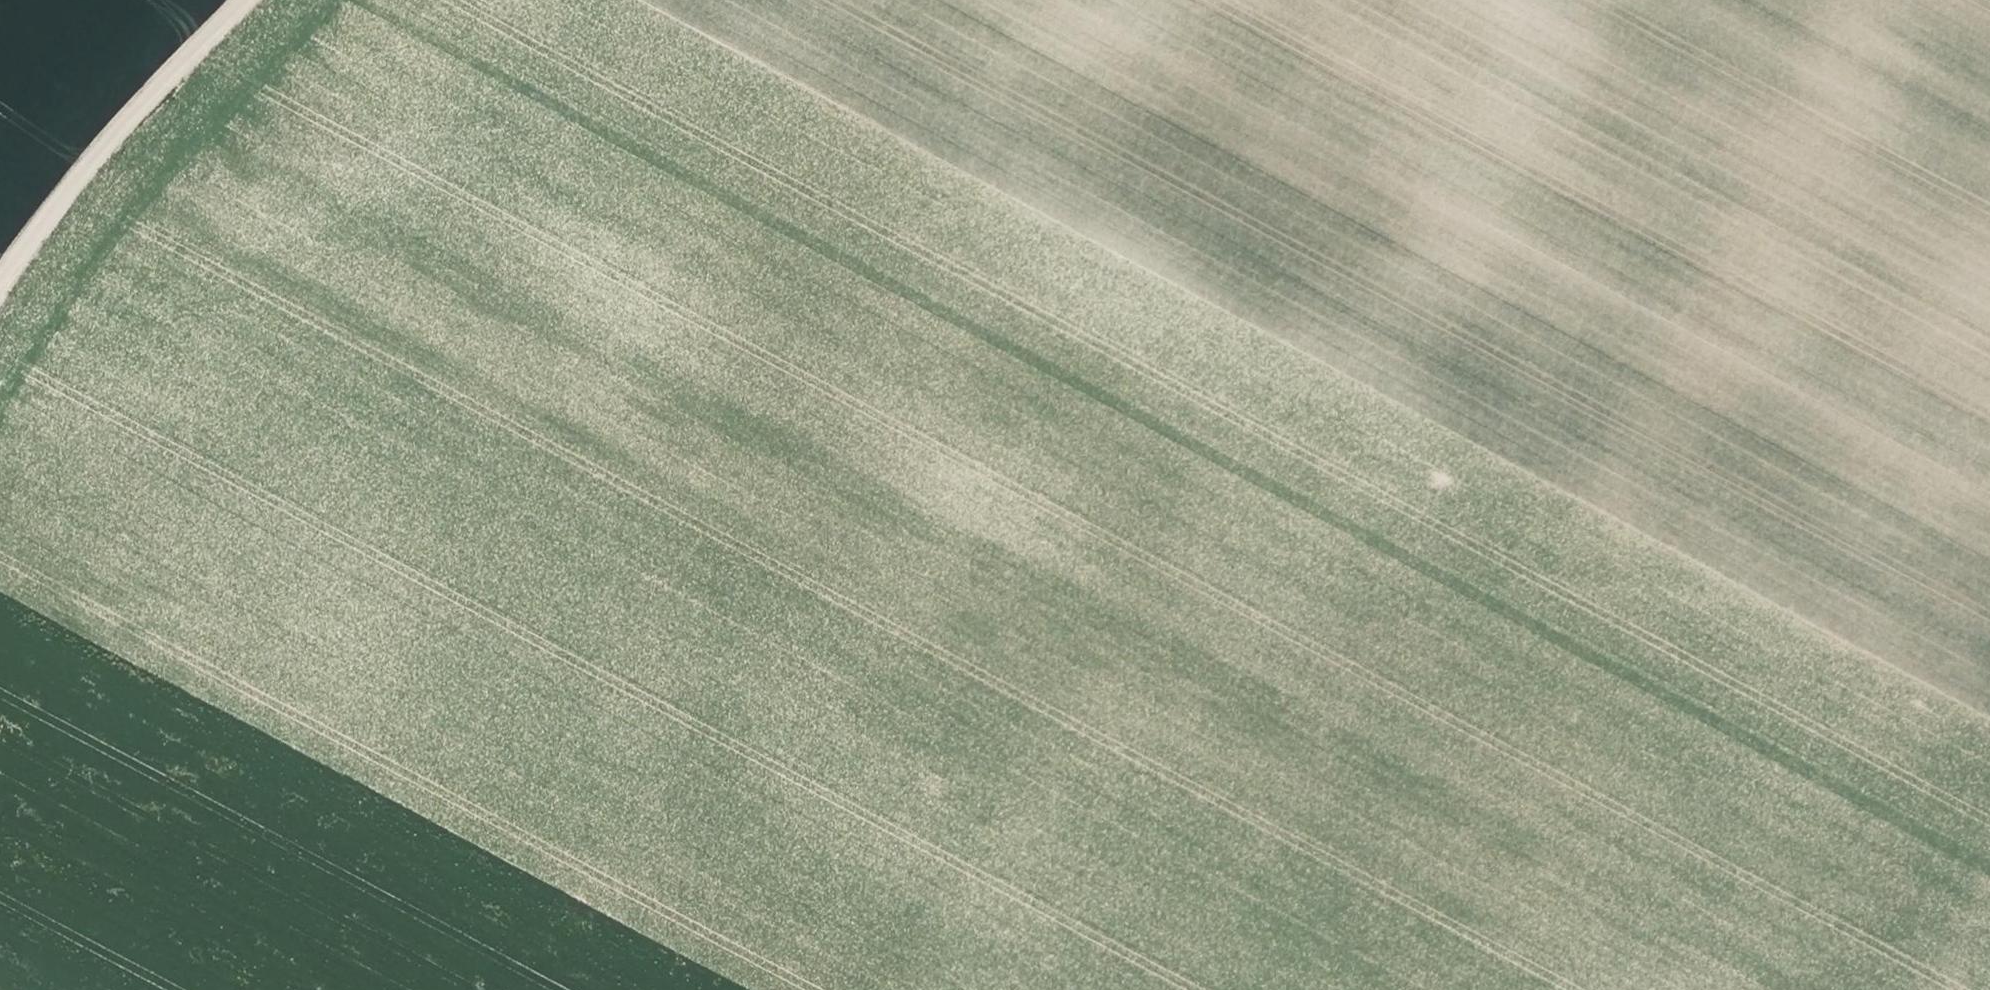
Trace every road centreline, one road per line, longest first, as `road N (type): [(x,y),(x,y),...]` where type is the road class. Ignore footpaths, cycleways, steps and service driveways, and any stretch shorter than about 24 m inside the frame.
road 1 (track): [(0,275),(255,0)]
road 2 (track): [(1938,989),(1989,879)]

